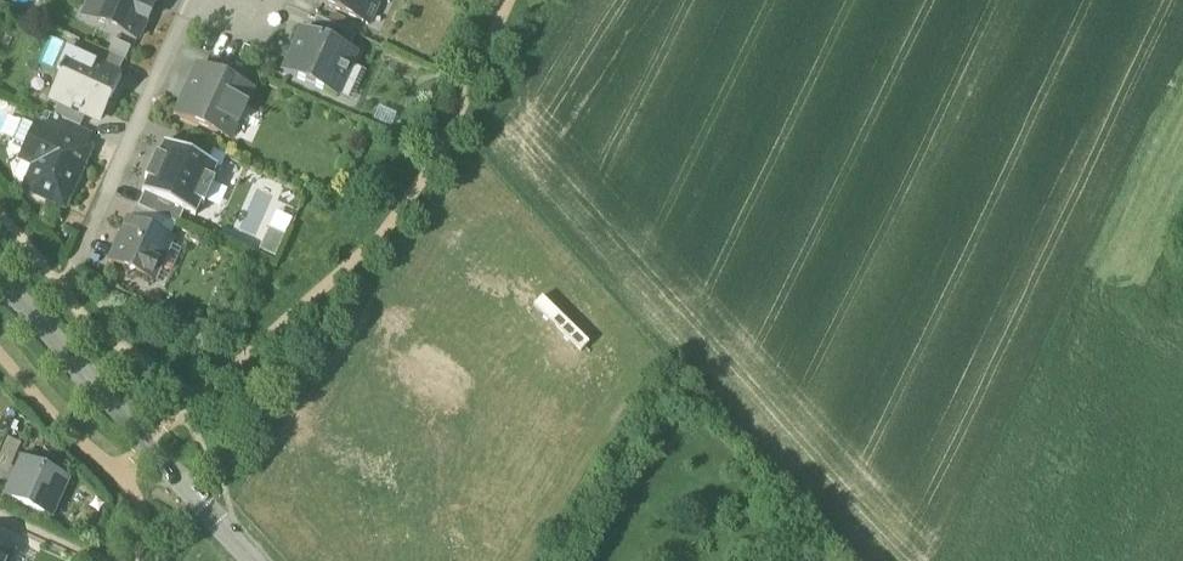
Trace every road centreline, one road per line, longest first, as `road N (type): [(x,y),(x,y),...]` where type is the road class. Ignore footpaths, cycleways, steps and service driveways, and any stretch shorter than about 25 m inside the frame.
road 1 (residential): [(0,285),(254,560)]
road 2 (residential): [(192,0),(84,242)]

